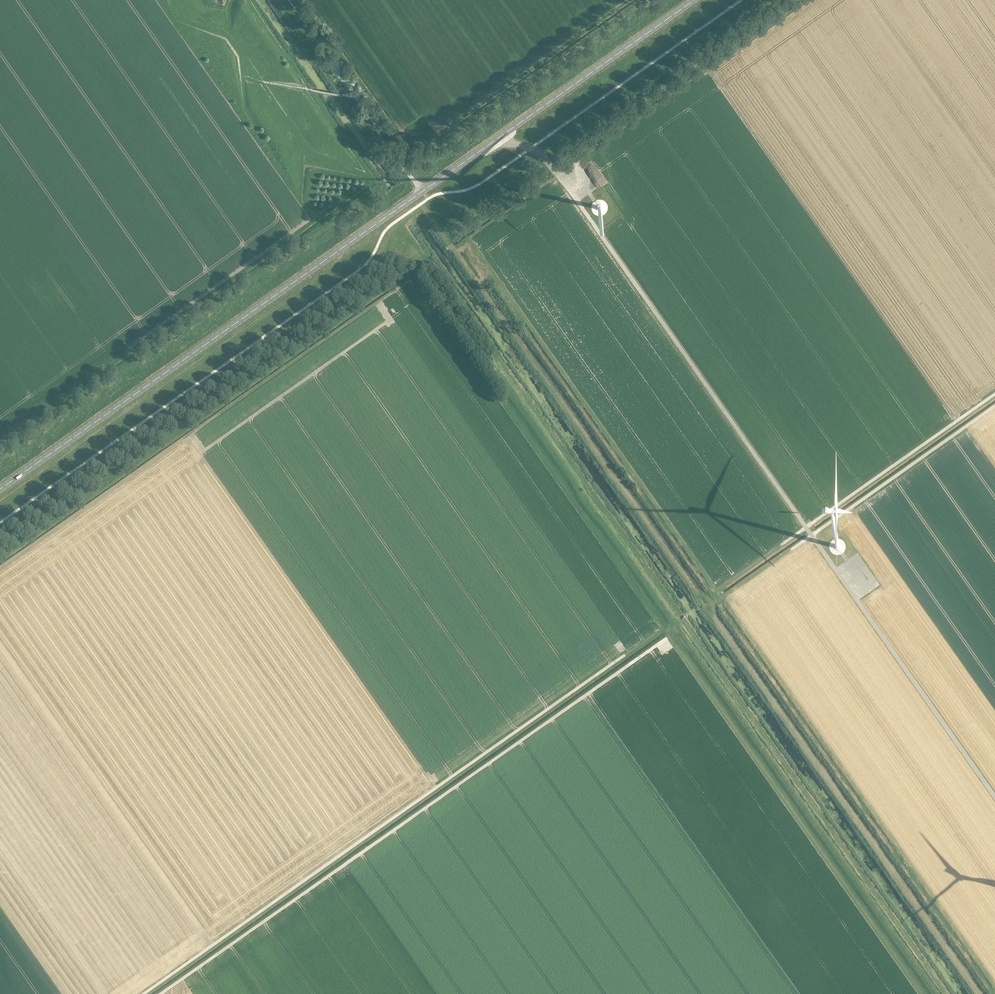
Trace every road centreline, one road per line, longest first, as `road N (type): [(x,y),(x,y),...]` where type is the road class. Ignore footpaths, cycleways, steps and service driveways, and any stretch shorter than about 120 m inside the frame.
road 1 (secondary): [(0,490),(695,0)]
road 2 (track): [(686,624),(160,993)]
road 3 (track): [(143,993),(625,655)]
road 4 (track): [(648,570),(947,993)]
road 5 (track): [(637,508),(420,204)]

